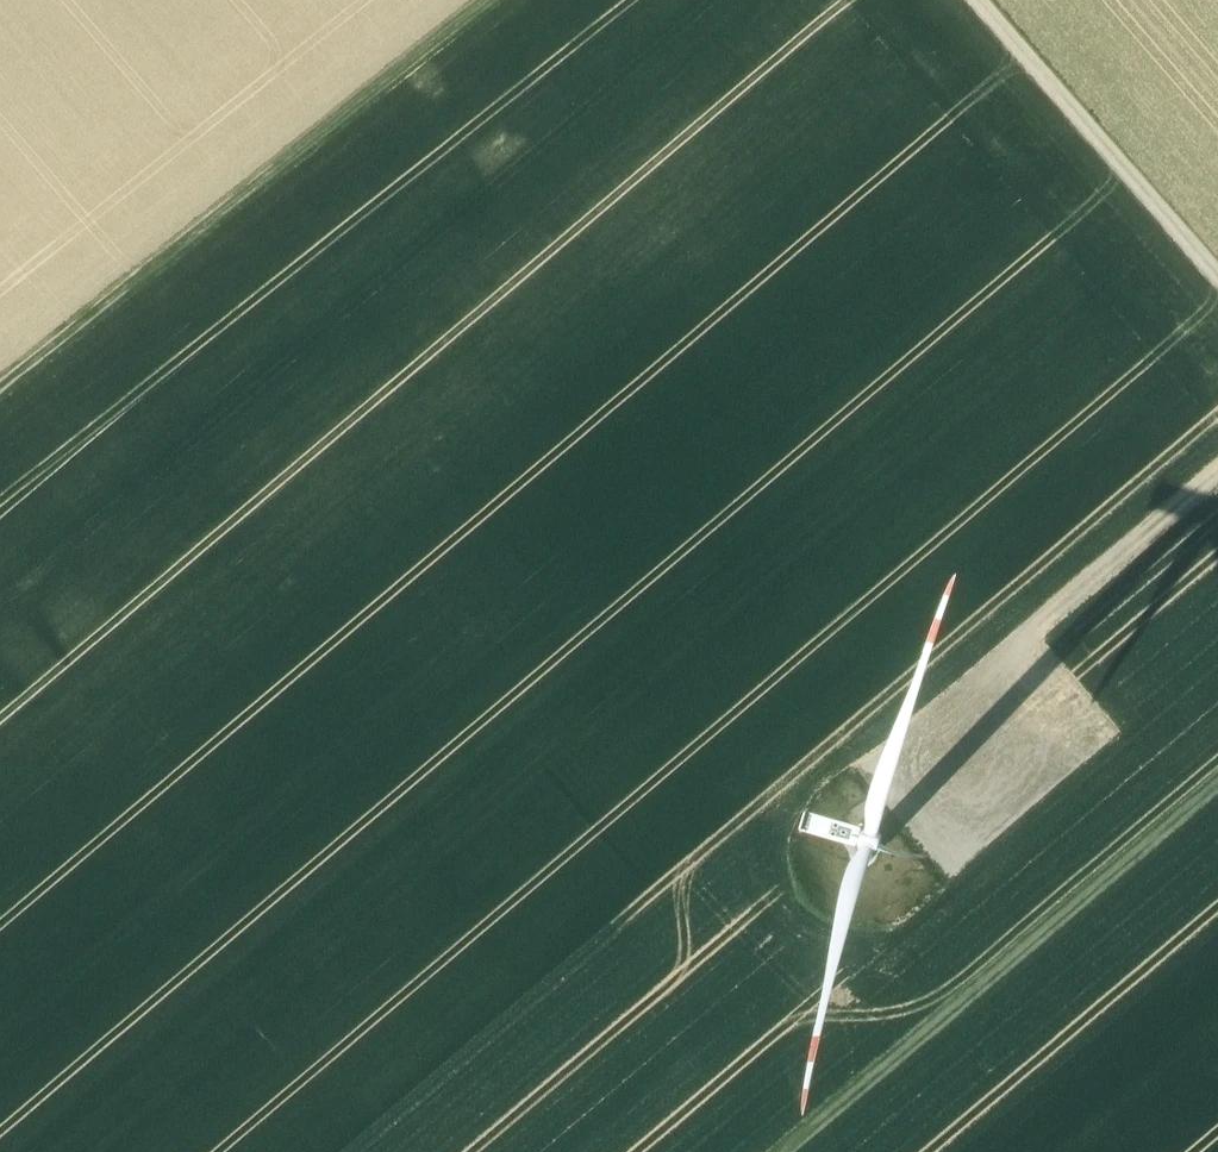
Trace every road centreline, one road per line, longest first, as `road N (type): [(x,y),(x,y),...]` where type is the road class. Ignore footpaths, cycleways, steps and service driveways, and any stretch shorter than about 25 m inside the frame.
road 1 (track): [(0,411),(529,0)]
road 2 (track): [(1217,786),(786,1151)]
road 3 (track): [(981,0),(1217,278)]

